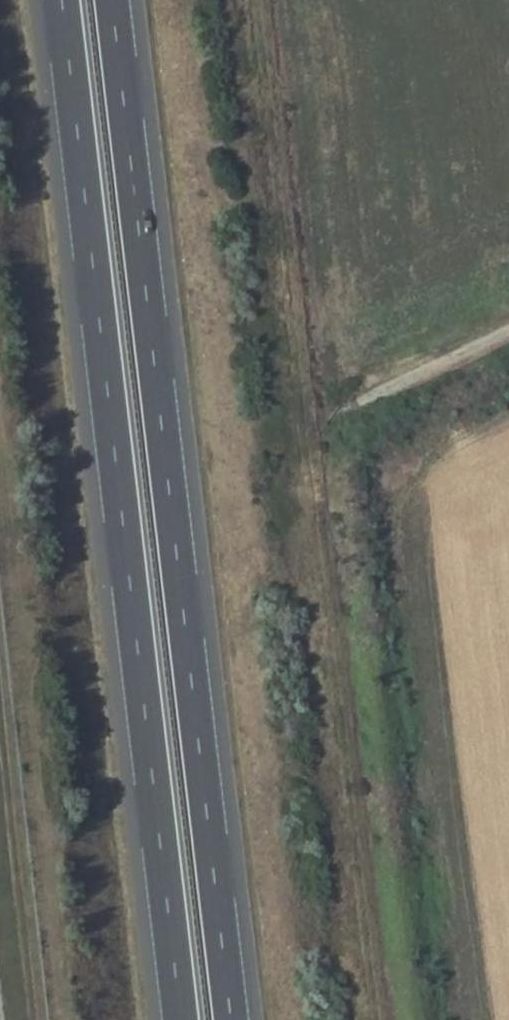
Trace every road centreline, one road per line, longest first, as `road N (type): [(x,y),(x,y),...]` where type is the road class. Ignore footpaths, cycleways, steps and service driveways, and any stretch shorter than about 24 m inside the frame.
road 1 (motorway): [(62,0),(181,1019)]
road 2 (motorway): [(232,1019),(113,0)]
road 3 (track): [(353,404),(508,331)]

